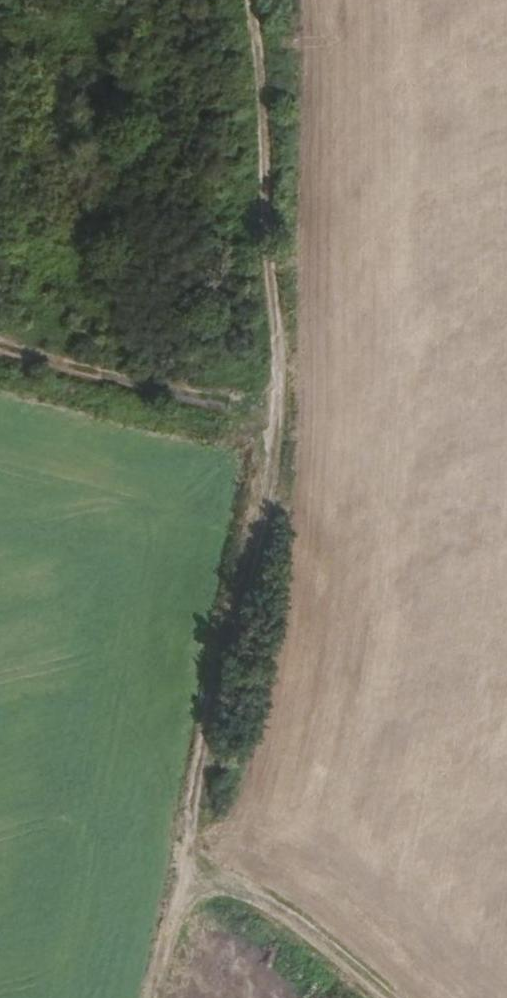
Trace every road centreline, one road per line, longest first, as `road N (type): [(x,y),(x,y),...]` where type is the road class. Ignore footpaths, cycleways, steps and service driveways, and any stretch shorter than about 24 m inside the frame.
road 1 (track): [(277,411),(270,484),(201,759),(184,877)]
road 2 (track): [(277,411),(250,0)]
road 3 (track): [(0,353),(277,411)]
road 4 (track): [(184,877),(244,891),(290,914),(391,997)]
road 5 (track): [(184,877),(156,997)]

